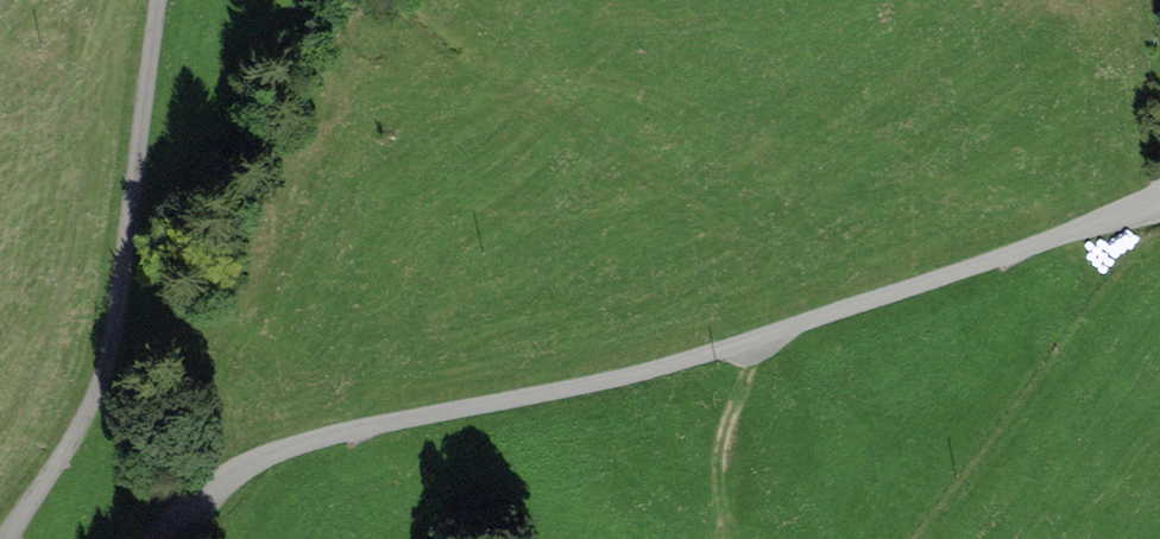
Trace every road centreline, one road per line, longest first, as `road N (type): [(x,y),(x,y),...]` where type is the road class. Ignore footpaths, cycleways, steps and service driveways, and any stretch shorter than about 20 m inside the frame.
road 1 (residential): [(155,538),(213,484),(264,455),(667,366),(1159,198)]
road 2 (residential): [(159,0),(113,323),(95,388),(72,443),(8,538)]
road 3 (track): [(734,538),(723,504),(724,461),(752,339)]

